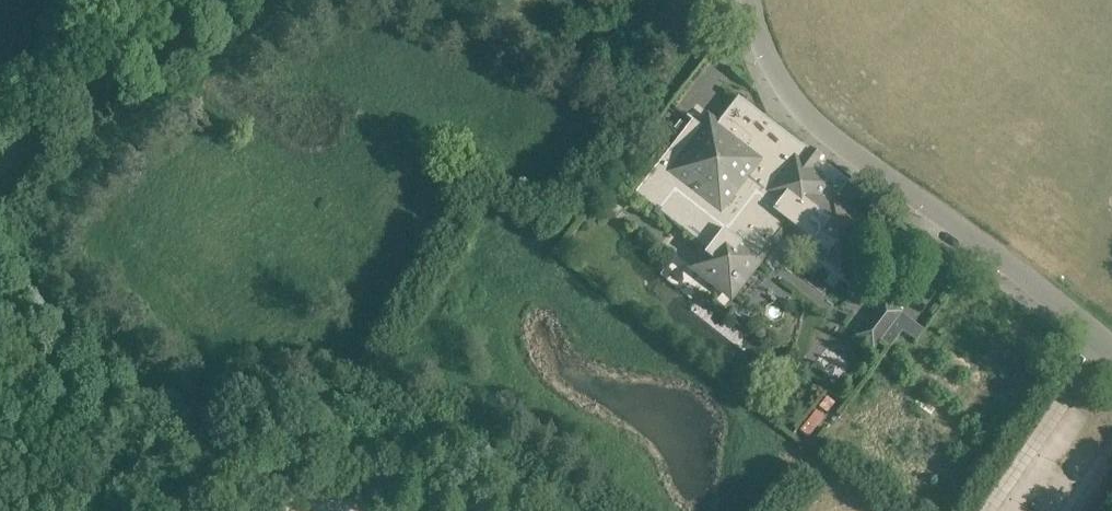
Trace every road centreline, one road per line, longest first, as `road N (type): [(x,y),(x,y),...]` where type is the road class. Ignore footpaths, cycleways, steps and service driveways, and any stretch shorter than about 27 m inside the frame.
road 1 (unclassified): [(1111,351),(798,109),(763,53),(749,0)]
road 2 (unclassified): [(0,166),(93,72),(190,0)]

